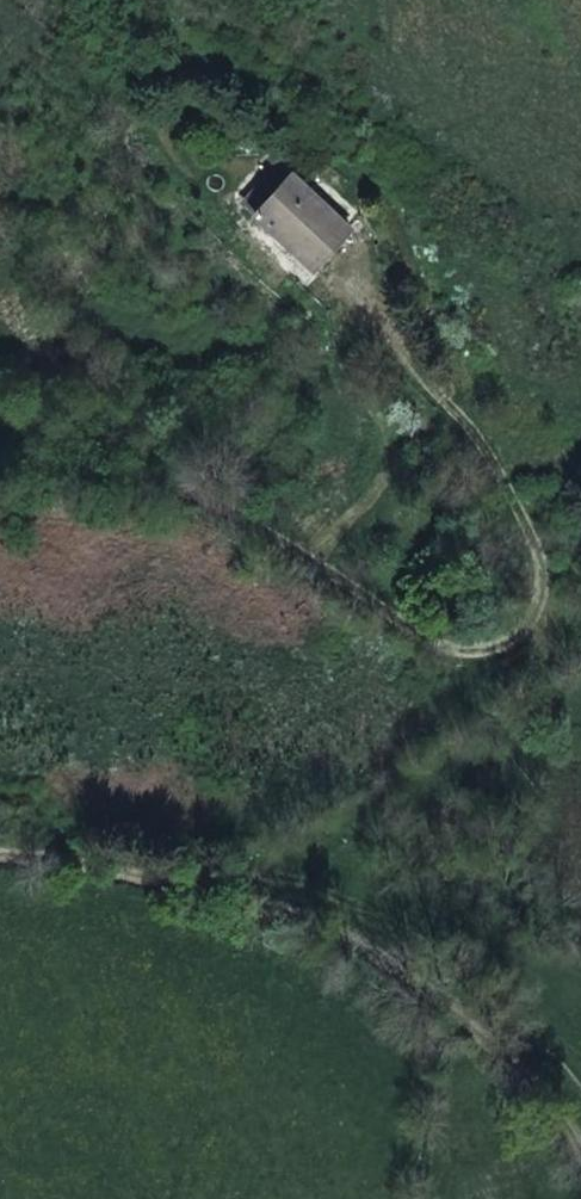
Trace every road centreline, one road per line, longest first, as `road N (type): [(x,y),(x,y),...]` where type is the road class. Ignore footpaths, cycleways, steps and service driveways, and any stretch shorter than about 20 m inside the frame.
road 1 (residential): [(0,455),(79,478),(193,482),(435,642),(492,655),(527,622),(535,574),(497,447),(329,248)]
road 2 (track): [(0,859),(136,880),(368,968),(548,1144),(580,1189)]

